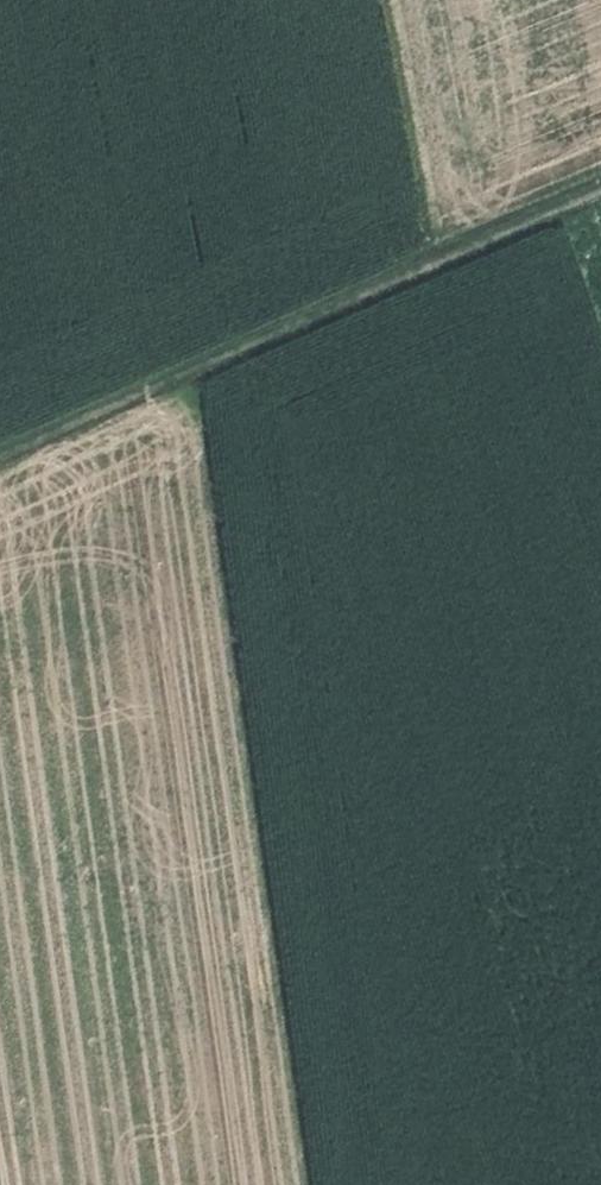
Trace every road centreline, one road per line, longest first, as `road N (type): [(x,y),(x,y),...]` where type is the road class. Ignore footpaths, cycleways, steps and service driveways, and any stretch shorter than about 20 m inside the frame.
road 1 (track): [(600,195),(0,459)]

